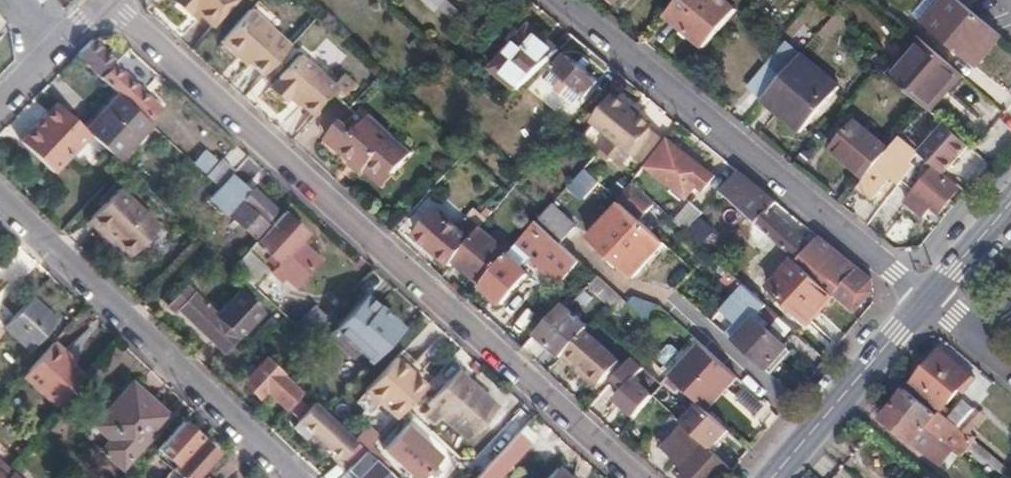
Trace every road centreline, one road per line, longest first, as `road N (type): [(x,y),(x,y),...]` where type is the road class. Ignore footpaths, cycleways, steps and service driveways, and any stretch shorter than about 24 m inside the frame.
road 1 (residential): [(106,2),(636,477)]
road 2 (residential): [(571,0),(928,299)]
road 3 (residential): [(0,195),(296,477)]
road 4 (secondary): [(928,299),(774,477)]
road 5 (secondary): [(1010,197),(928,299)]

